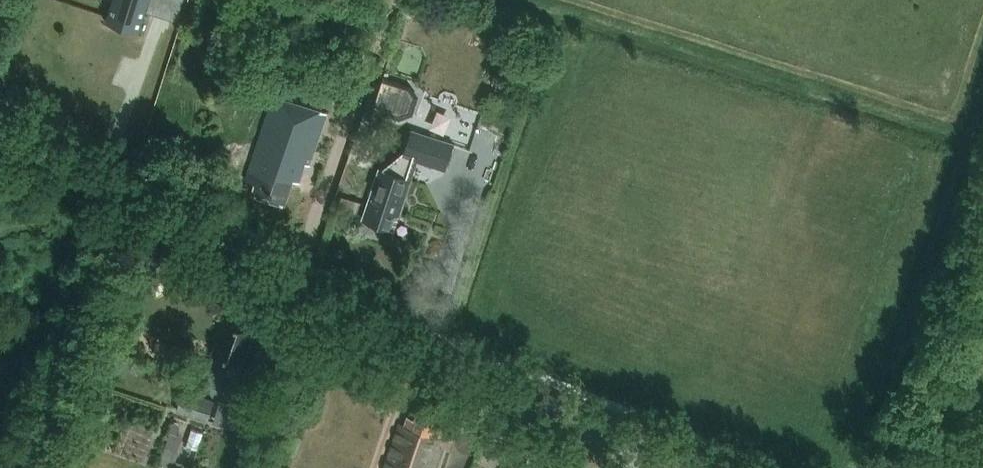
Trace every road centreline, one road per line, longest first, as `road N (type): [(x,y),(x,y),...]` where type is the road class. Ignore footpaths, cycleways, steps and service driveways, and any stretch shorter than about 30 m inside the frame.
road 1 (secondary): [(672,464),(443,365),(0,117)]

